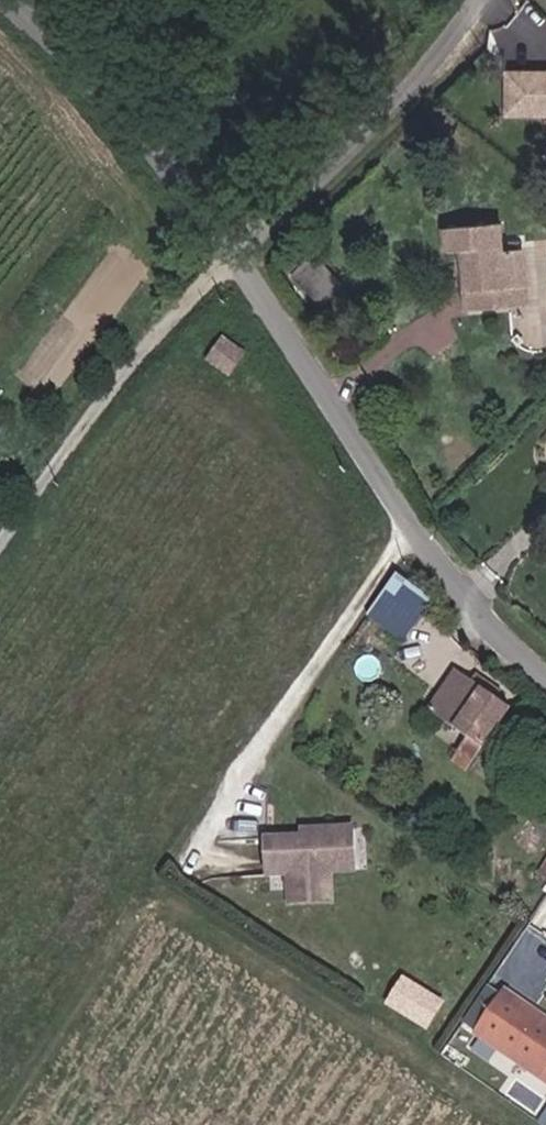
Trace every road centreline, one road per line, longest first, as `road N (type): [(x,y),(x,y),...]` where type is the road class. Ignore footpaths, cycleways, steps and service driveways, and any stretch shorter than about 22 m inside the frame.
road 1 (unclassified): [(545,669),(511,638),(219,245)]
road 2 (residential): [(467,0),(411,77),(219,245)]
road 3 (unclassified): [(219,245),(101,84),(20,0)]

